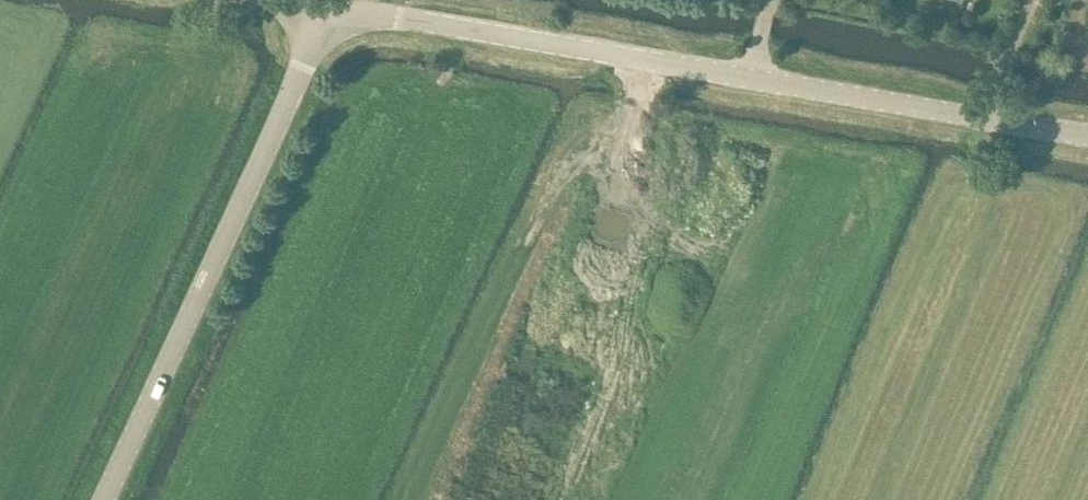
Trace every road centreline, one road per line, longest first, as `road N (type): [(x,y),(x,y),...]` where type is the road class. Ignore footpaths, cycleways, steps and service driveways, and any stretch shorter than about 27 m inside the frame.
road 1 (unclassified): [(1087,136),(332,6)]
road 2 (unclassified): [(332,6),(103,499)]

